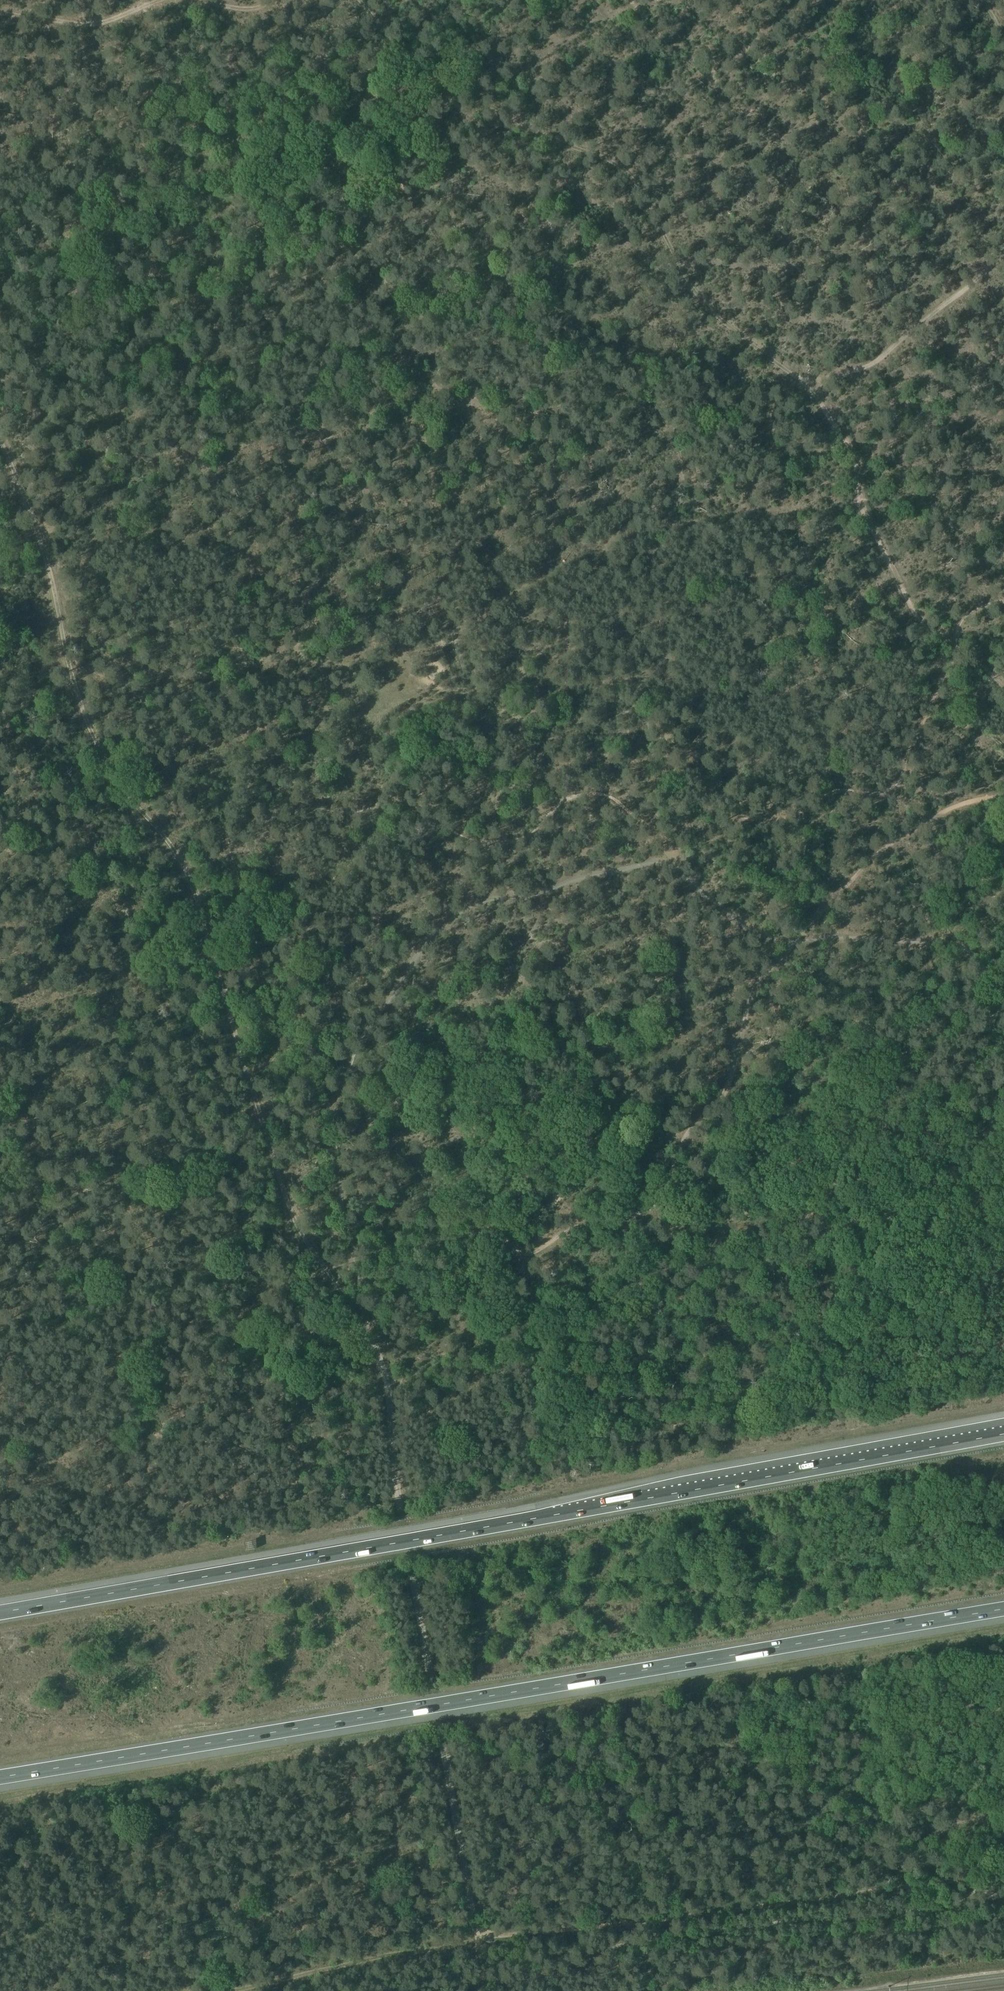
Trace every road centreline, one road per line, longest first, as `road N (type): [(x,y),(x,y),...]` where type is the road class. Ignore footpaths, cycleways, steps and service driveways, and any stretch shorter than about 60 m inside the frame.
road 1 (track): [(955,637),(930,718),(897,782),(882,793),(836,790),(785,818),(656,828),(592,794),(567,799),(540,828),(512,840),(463,837),(406,801),(237,820),(229,843),(249,942),(242,972),(223,996)]
road 2 (motorway): [(1003,1434),(0,1612)]
road 3 (motorway): [(0,1777),(1003,1609)]
road 4 (track): [(1003,790),(959,795),(894,834),(749,991),(732,1075),(720,1103),(684,1139),(663,1197),(628,1214),(571,1218),(522,1256),(491,1260),(394,1241),(343,1260),(332,1278)]
road 5 (track): [(373,1336),(475,1925),(484,1939)]
road 6 (track): [(0,439),(56,591),(74,682),(100,755),(175,849),(223,996)]
road 7 (track): [(372,0),(412,27),(451,85),(484,114),(584,145),(616,166),(716,315),(805,382)]
road 8 (track): [(0,1476),(145,1508),(287,1488),(311,1463),(312,1436),(305,1413),(241,1343),(233,1320),(235,1291),(259,1263)]
road 9 (track): [(484,1939),(959,1881),(1003,1901)]
road 10 (track): [(805,382),(848,446),(851,485),(907,603),(923,622),(955,637)]
road 11 (track): [(221,1990),(484,1939)]
road 12 (track): [(223,996),(301,1237)]
road 13 (track): [(805,382),(831,369),(861,371),(1003,244)]
road 14 (track): [(0,13),(115,22),(159,0)]

